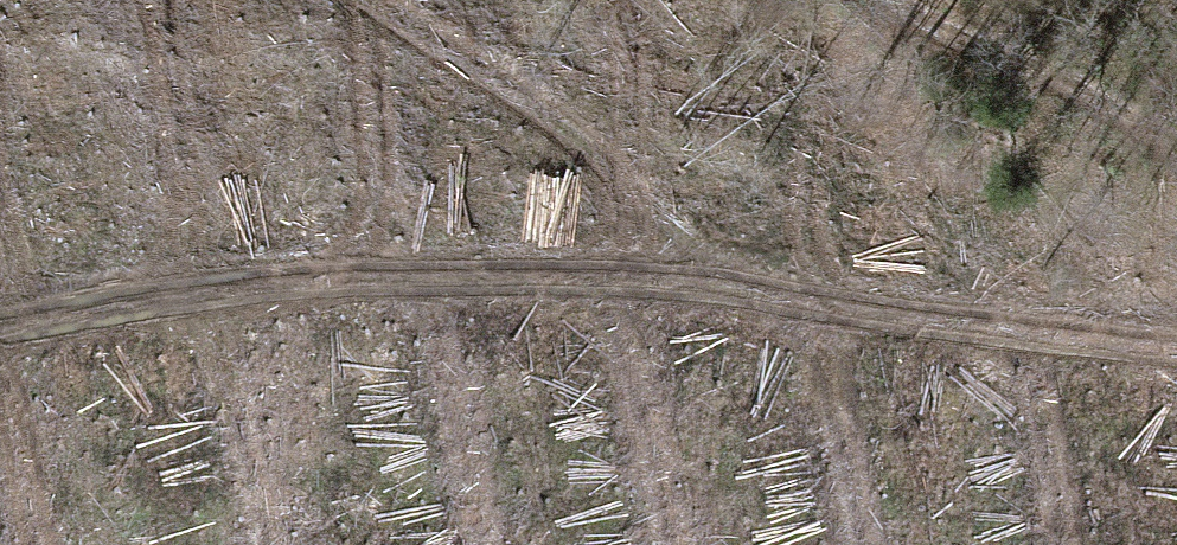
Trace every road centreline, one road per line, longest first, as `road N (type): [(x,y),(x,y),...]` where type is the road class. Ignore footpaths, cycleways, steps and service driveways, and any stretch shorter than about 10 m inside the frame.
road 1 (track): [(14,321),(189,283),(339,275),(743,281),(1176,345)]
road 2 (track): [(392,0),(618,165),(743,281)]

